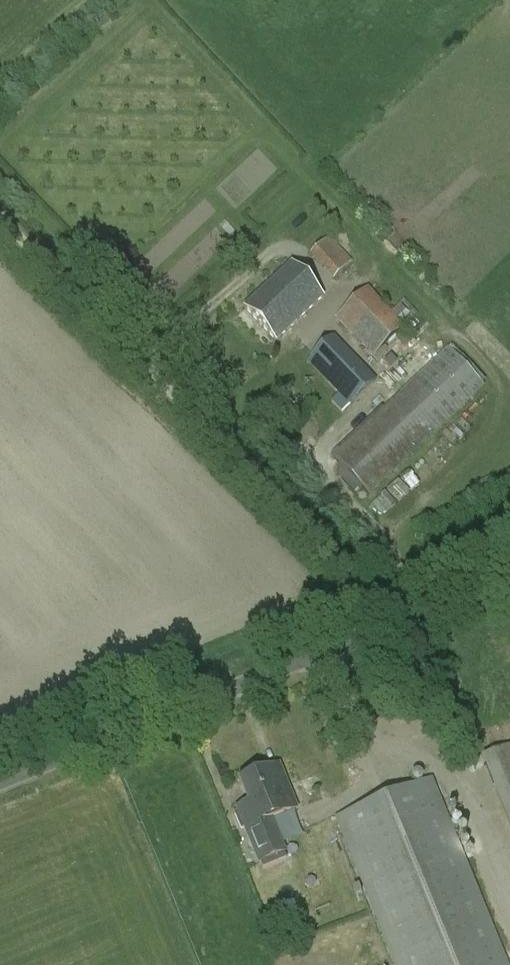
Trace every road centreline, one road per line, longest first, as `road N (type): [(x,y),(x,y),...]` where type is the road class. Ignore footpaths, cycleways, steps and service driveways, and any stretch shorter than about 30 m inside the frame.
road 1 (track): [(398,622),(0,219)]
road 2 (unclassified): [(0,781),(509,577)]

